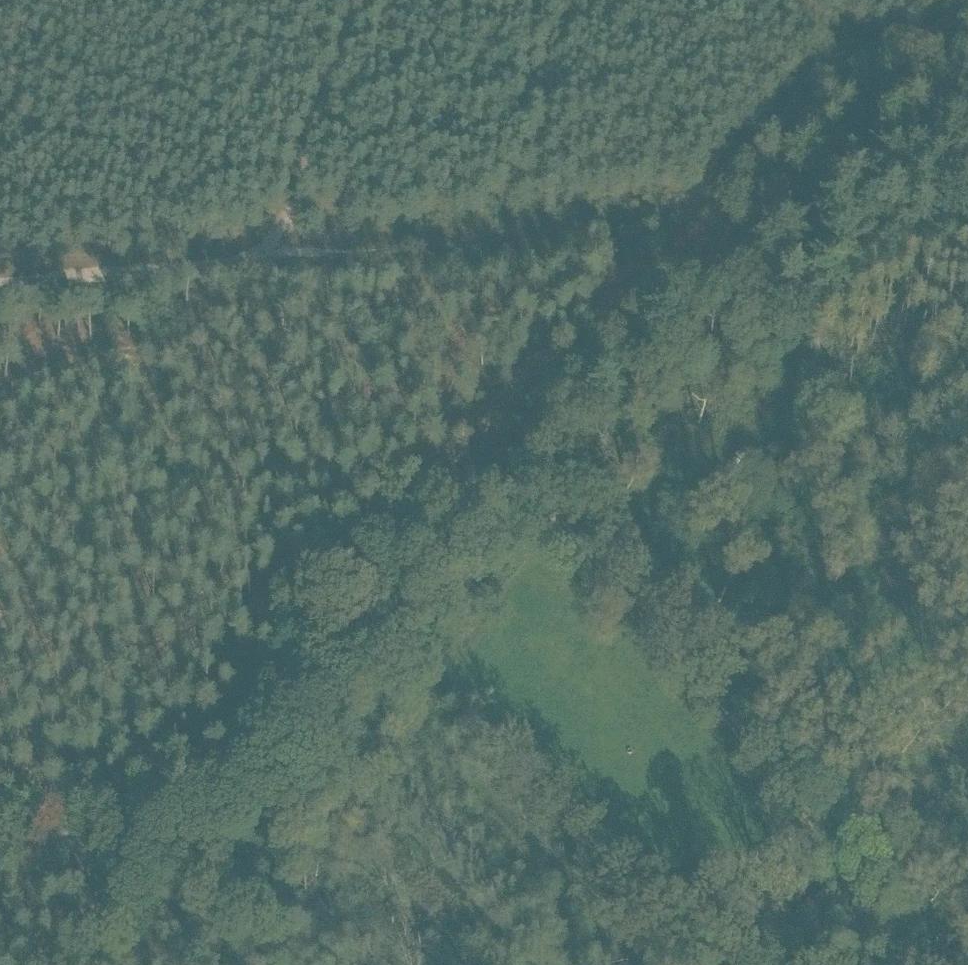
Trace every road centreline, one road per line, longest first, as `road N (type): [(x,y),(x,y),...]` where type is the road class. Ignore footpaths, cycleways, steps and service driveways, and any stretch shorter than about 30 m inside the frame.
road 1 (track): [(269,260),(349,0)]

